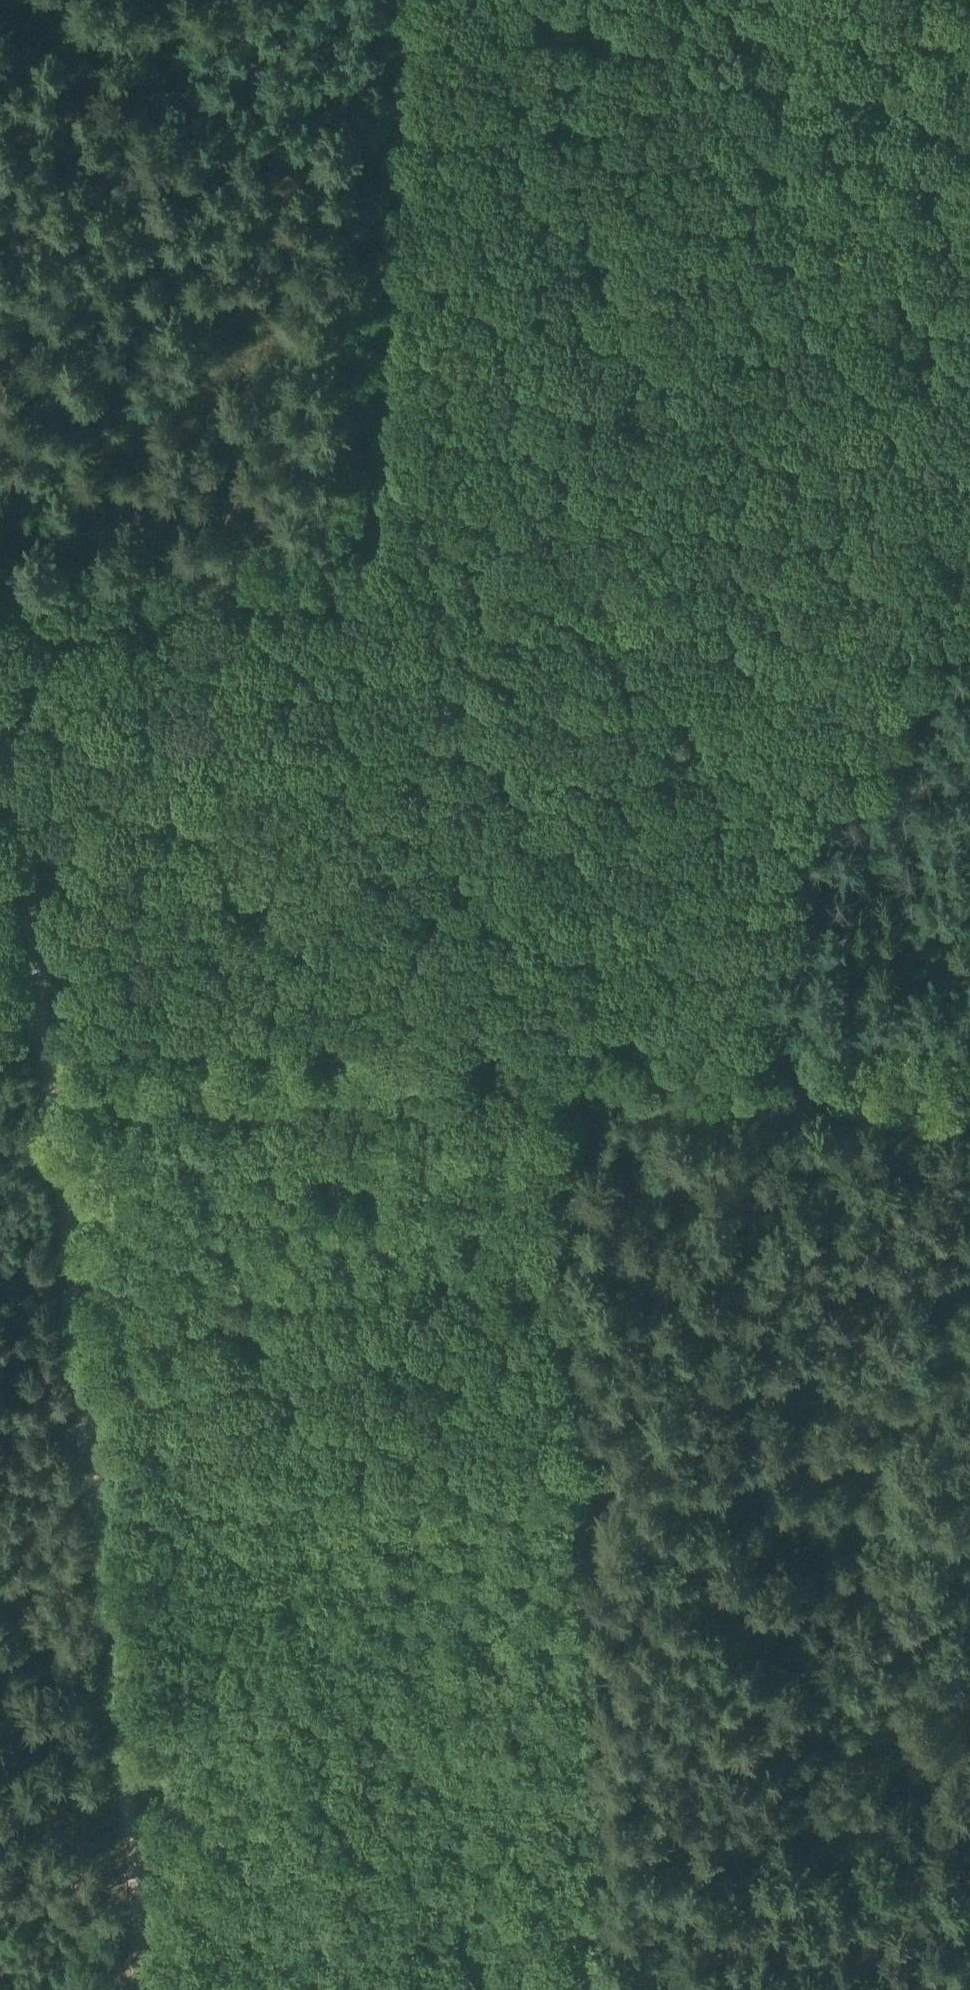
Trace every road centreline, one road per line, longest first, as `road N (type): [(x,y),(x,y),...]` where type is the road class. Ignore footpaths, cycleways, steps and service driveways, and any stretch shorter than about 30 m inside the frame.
road 1 (track): [(151,1989),(0,644)]
road 2 (track): [(0,1031),(969,1035)]

